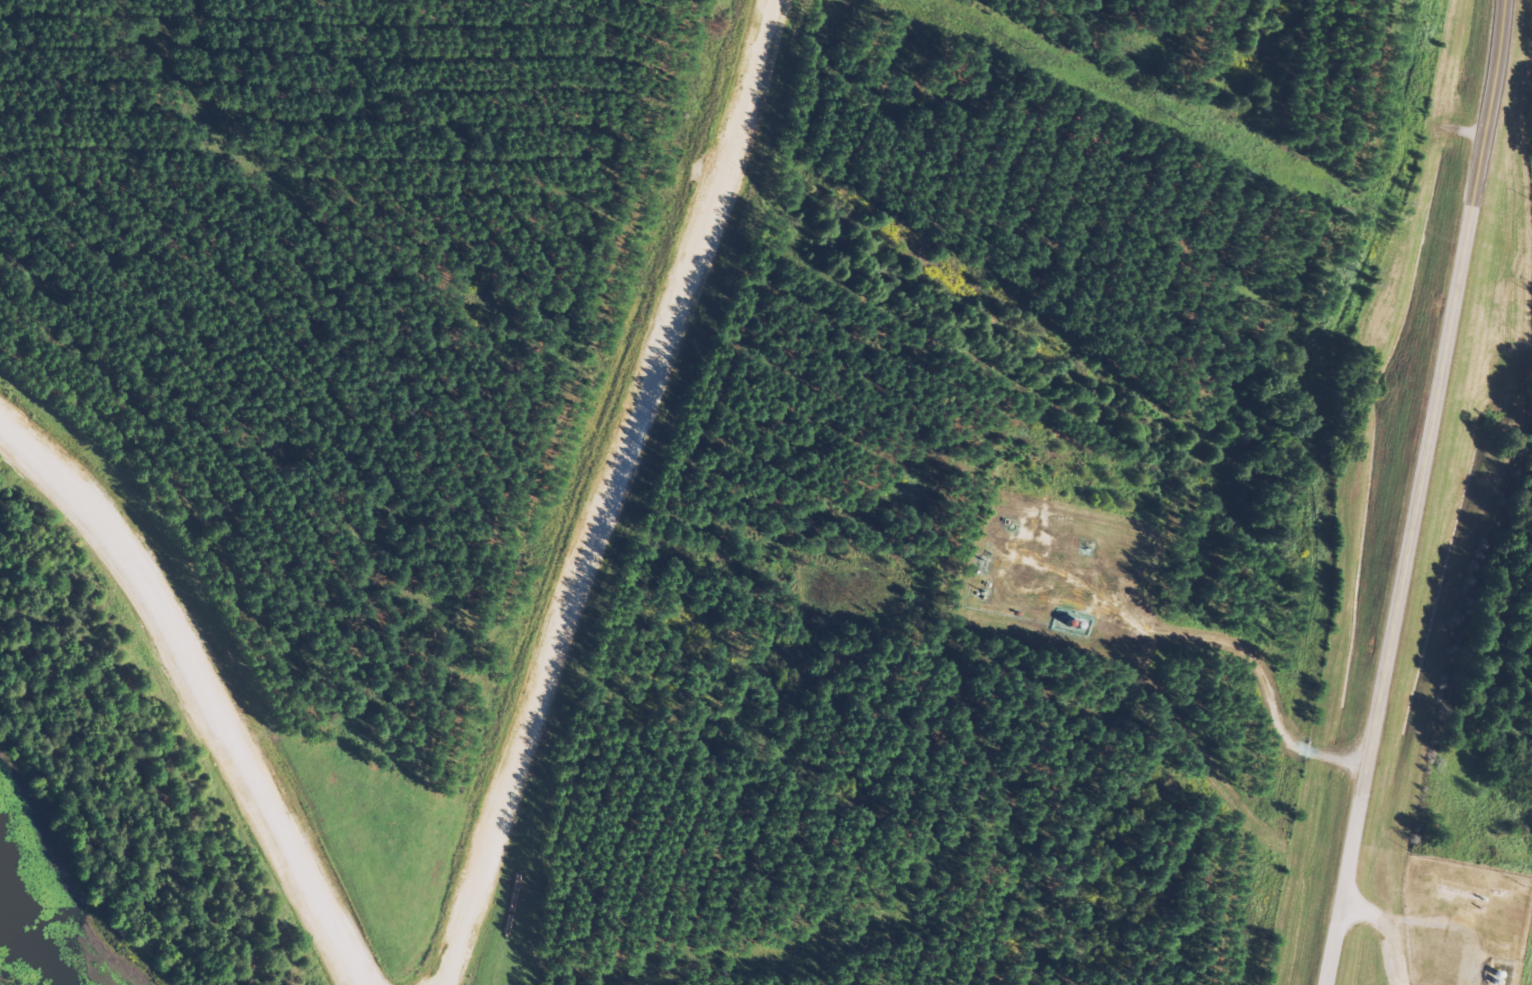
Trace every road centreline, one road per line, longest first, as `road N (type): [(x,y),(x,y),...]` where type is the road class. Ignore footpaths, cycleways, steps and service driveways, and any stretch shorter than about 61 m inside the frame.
road 1 (tertiary): [(1322,984),(1502,0)]

